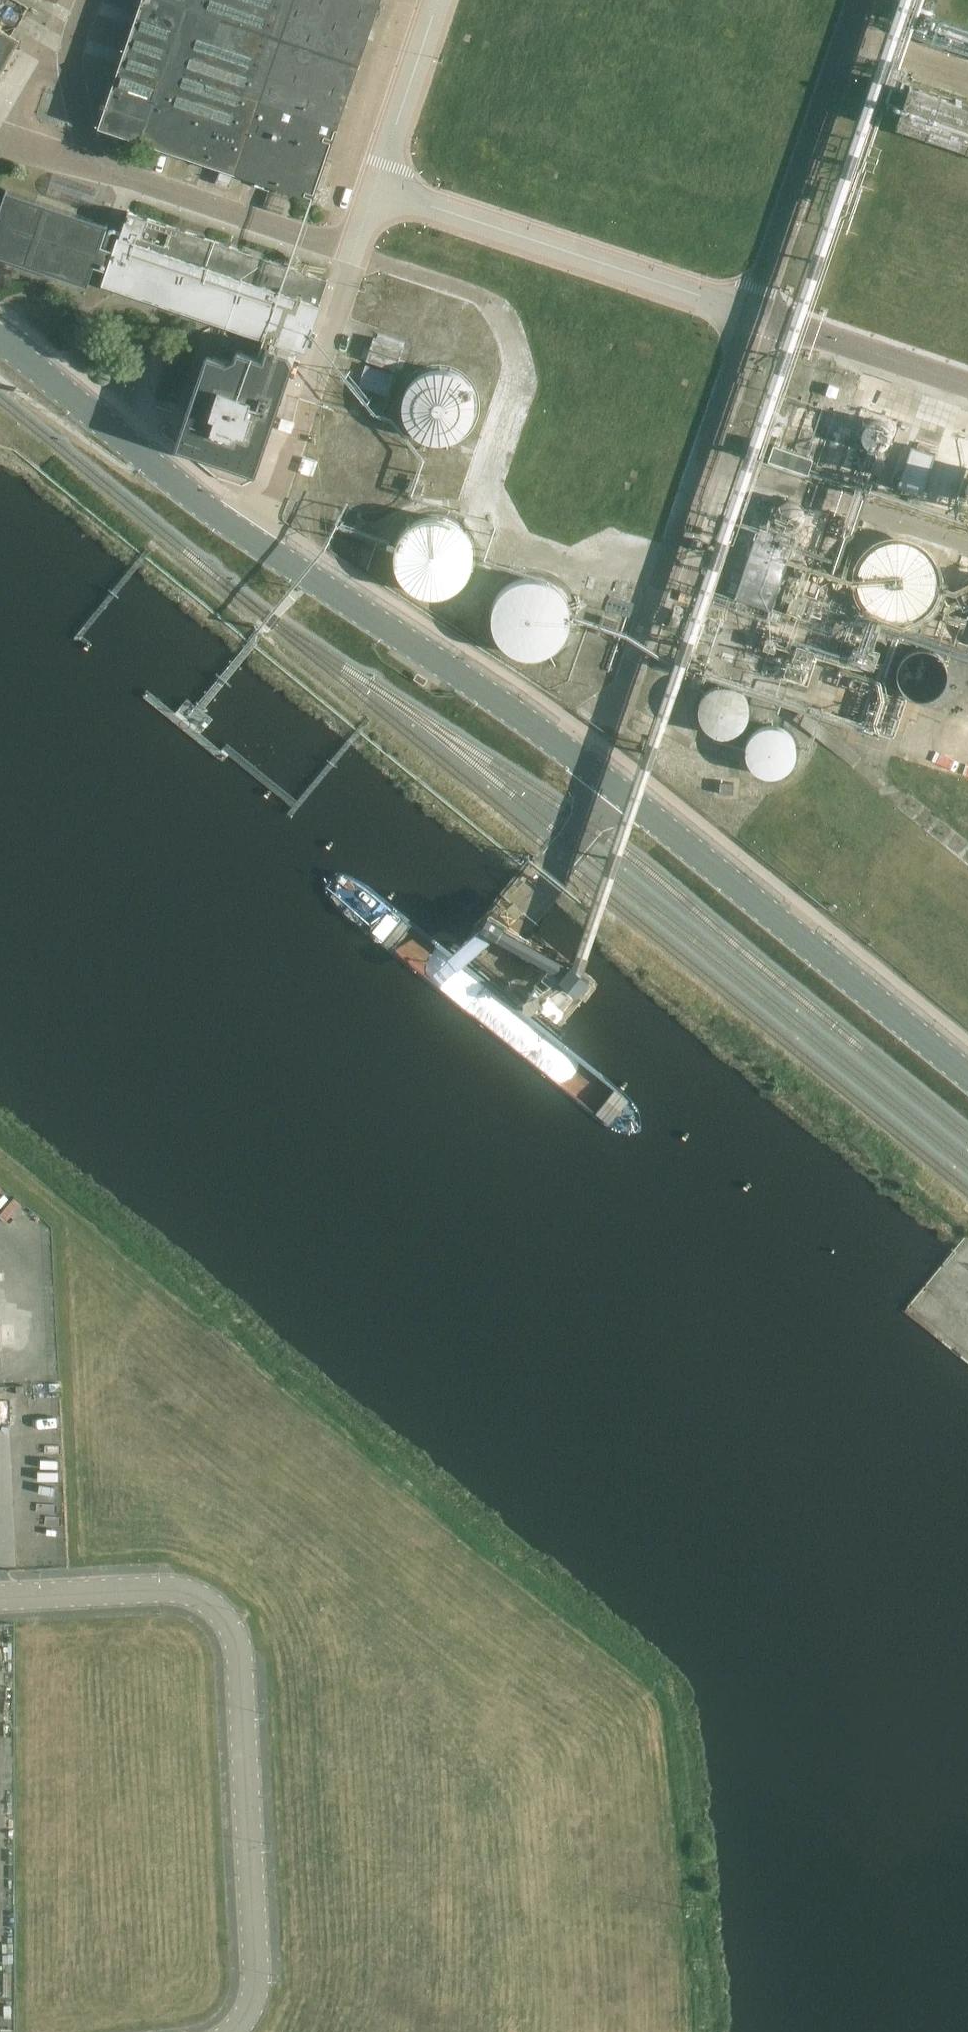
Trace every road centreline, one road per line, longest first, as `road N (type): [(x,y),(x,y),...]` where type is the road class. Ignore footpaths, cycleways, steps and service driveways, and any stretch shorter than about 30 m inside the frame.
road 1 (tertiary): [(967,1088),(522,727),(254,547),(0,344)]
road 2 (unclassified): [(236,2031),(253,1993),(239,1645),(228,1619),(205,1597),(157,1587)]
road 3 (unclassified): [(157,1587),(0,1596)]

